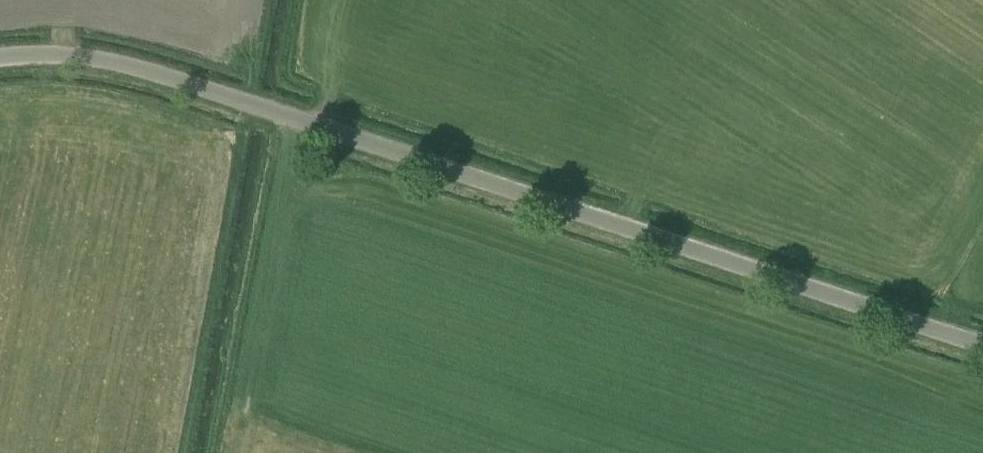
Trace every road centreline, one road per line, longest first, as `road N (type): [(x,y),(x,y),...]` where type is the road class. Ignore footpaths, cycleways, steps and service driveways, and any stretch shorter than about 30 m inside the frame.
road 1 (unclassified): [(0,61),(94,63),(168,79),(982,348)]

